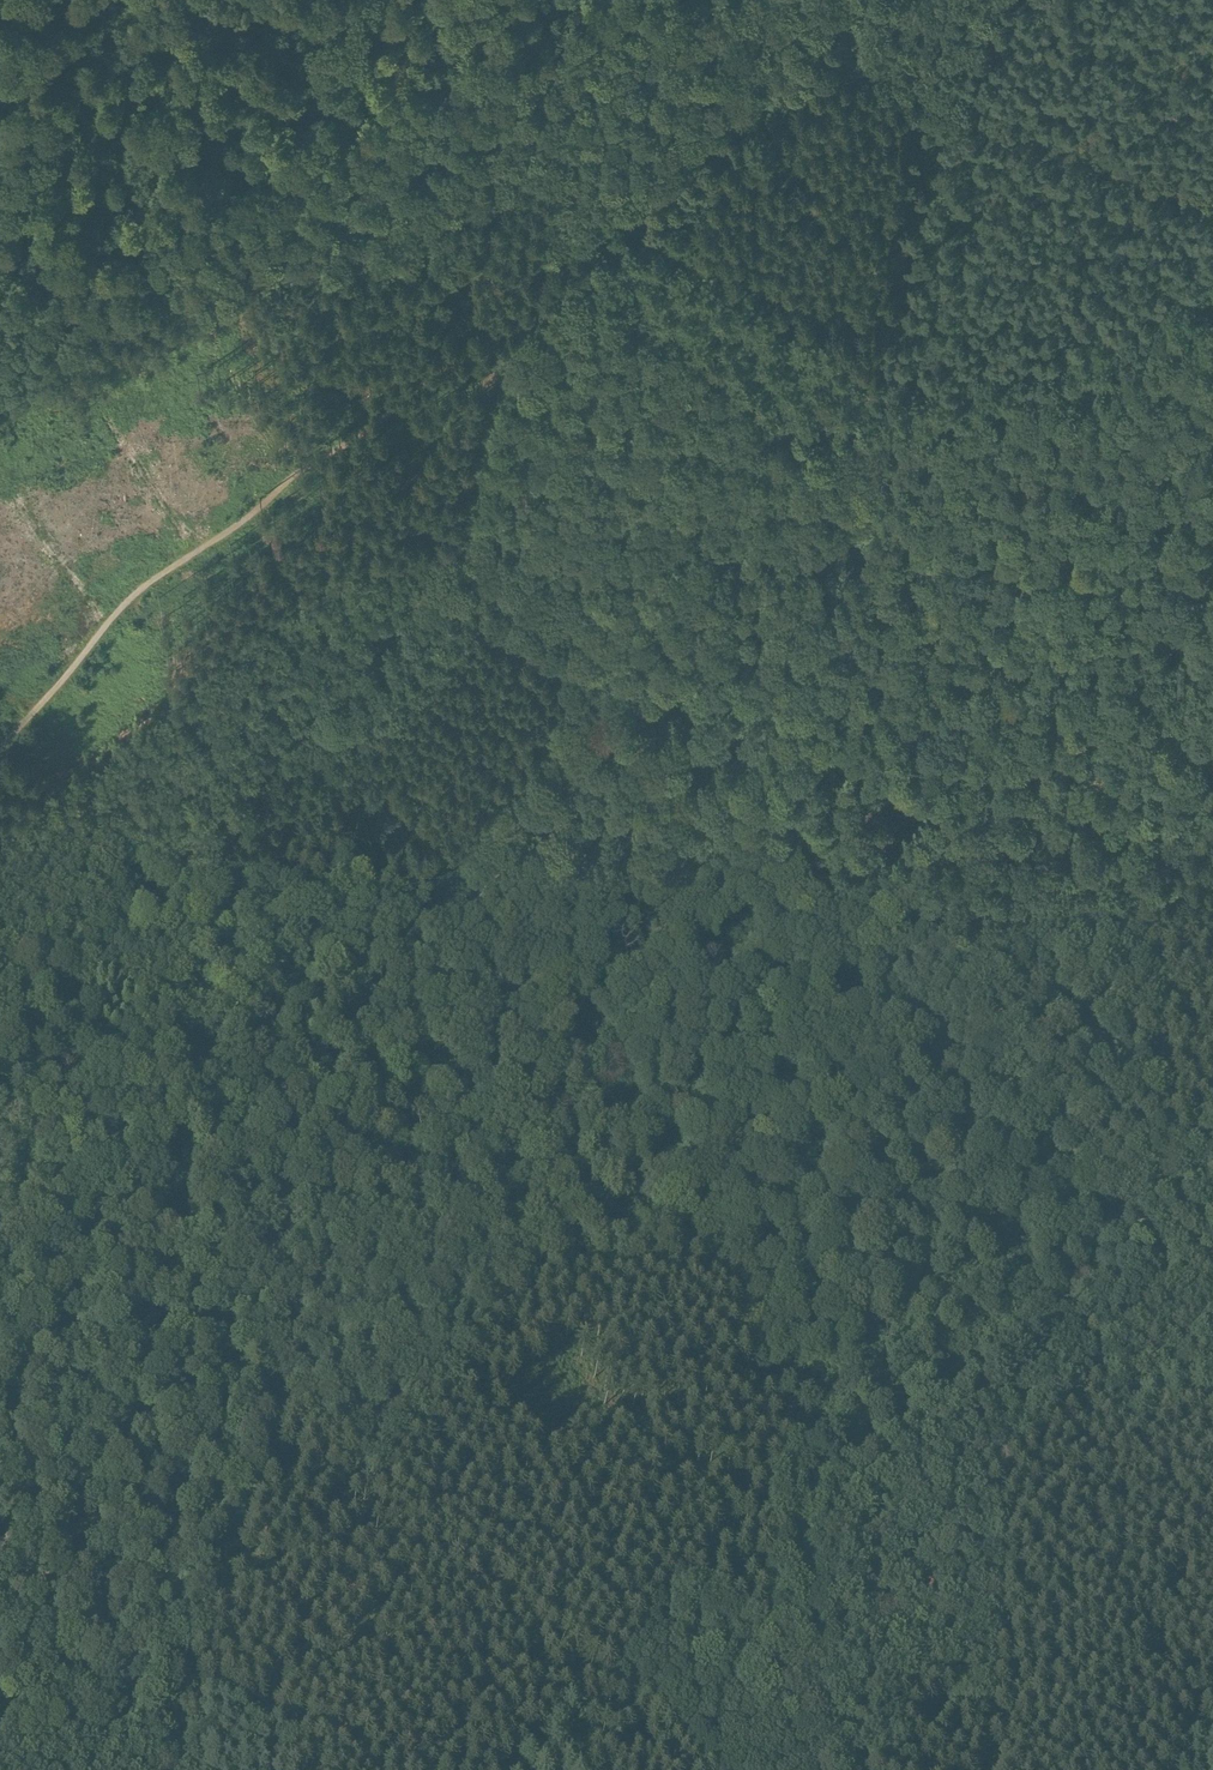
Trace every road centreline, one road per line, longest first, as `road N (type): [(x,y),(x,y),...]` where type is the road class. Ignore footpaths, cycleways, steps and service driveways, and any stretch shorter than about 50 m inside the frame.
road 1 (track): [(0,1109),(209,828),(451,546),(470,493),(492,367)]
road 2 (track): [(1212,1185),(1123,1228),(1062,1330),(1034,1356),(927,1428),(816,1485),(801,1508),(793,1546),(805,1631),(853,1769)]
road 3 (track): [(492,367),(624,427),(694,438),(837,430),(1067,379),(1207,309)]
road 4 (track): [(492,367),(458,365),(417,383),(198,536),(133,593),(0,738)]
road 5 (track): [(863,0),(552,281),(492,367)]

